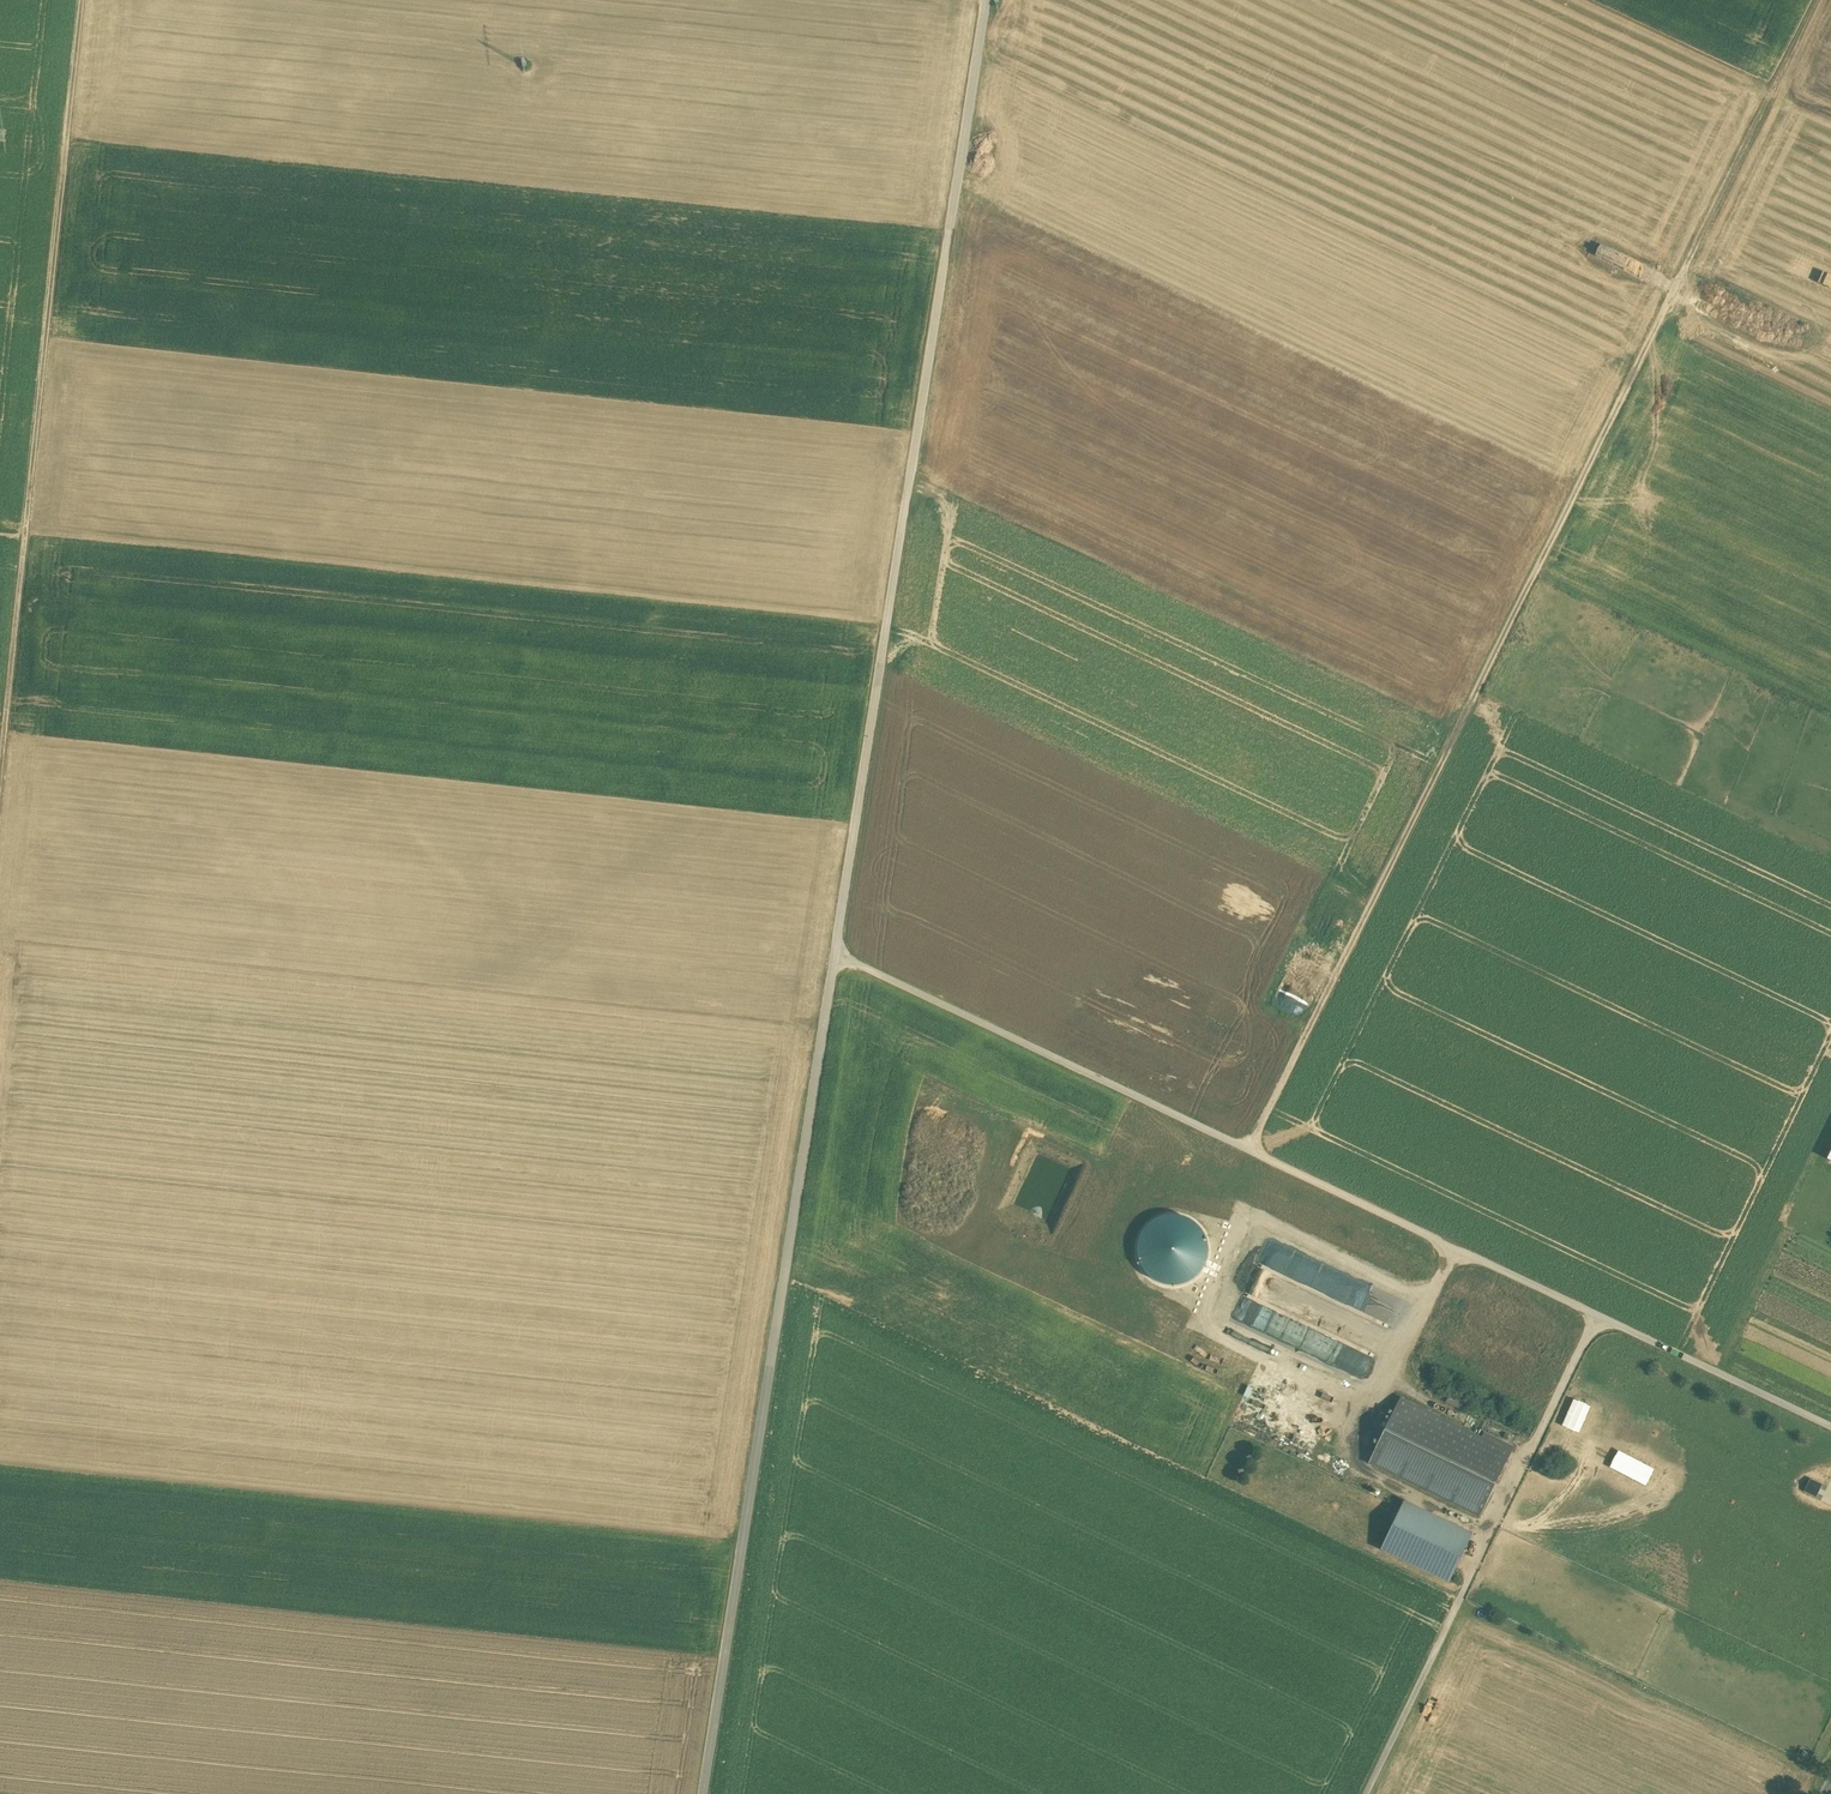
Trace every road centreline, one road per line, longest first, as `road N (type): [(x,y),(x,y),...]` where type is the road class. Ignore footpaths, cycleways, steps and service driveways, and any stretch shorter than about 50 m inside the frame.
road 1 (track): [(997,0),(713,1793)]
road 2 (track): [(1829,0),(1258,1156)]
road 3 (track): [(92,0),(0,861)]
road 4 (track): [(1463,1252),(844,962)]
road 5 (track): [(1599,1315),(1369,1793)]
road 6 (track): [(1360,1475),(1463,1252)]

